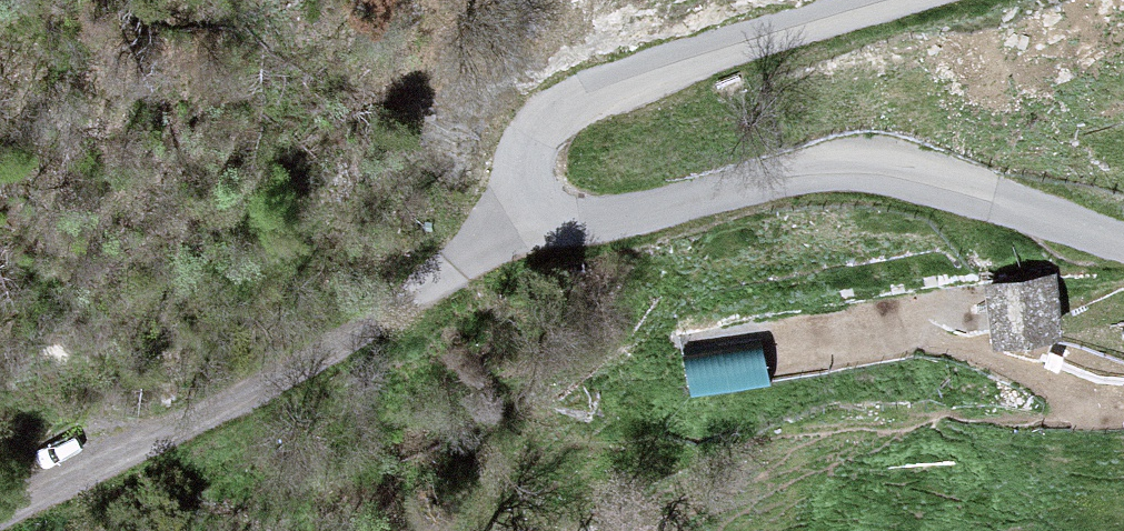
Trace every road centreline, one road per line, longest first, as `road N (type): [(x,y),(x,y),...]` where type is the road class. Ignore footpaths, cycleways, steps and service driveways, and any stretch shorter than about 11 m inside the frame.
road 1 (unclassified): [(1123,239),(875,166),(822,169),(619,221),(565,221),(536,209),(524,182),(530,150),(562,106),(589,88),(897,0)]
road 2 (track): [(536,209),(381,319),(0,517)]

